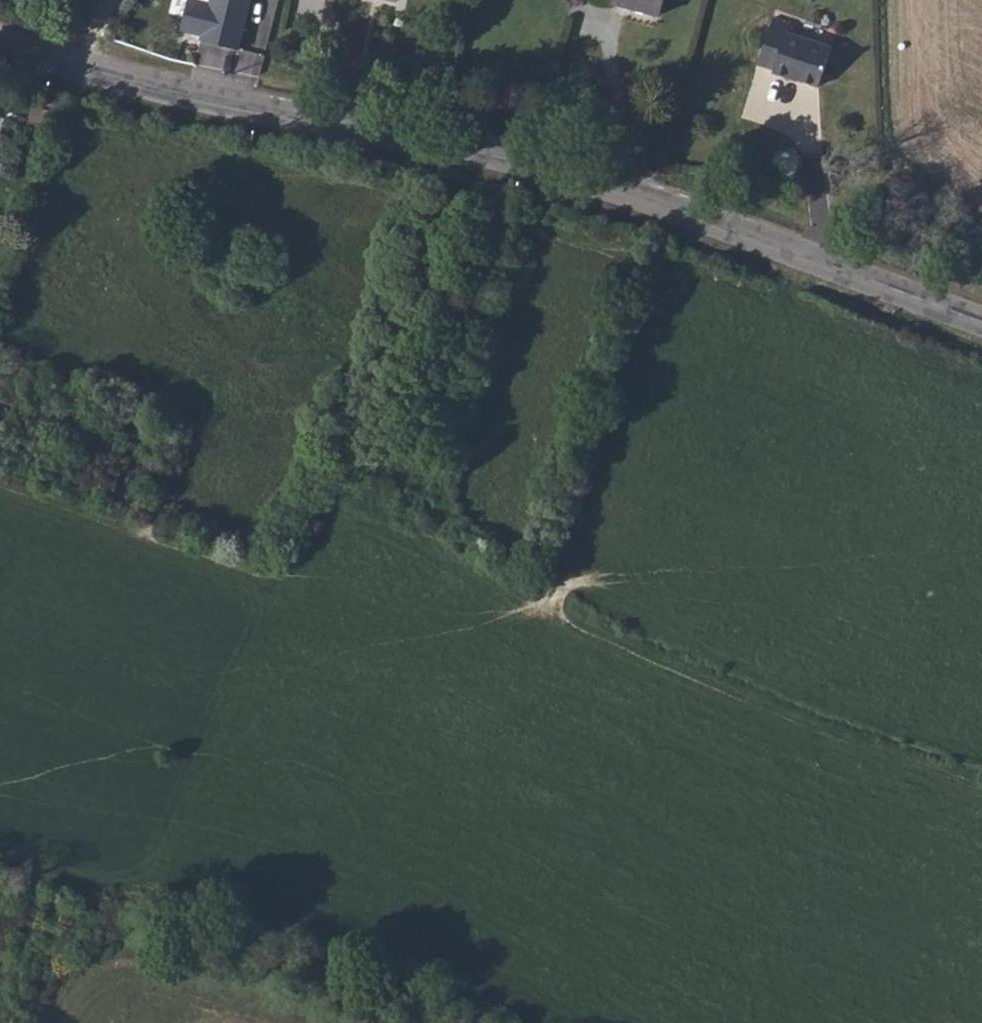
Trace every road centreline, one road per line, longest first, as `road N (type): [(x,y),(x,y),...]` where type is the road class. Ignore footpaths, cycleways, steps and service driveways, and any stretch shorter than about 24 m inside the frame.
road 1 (unclassified): [(0,42),(99,72),(567,176),(981,323)]

